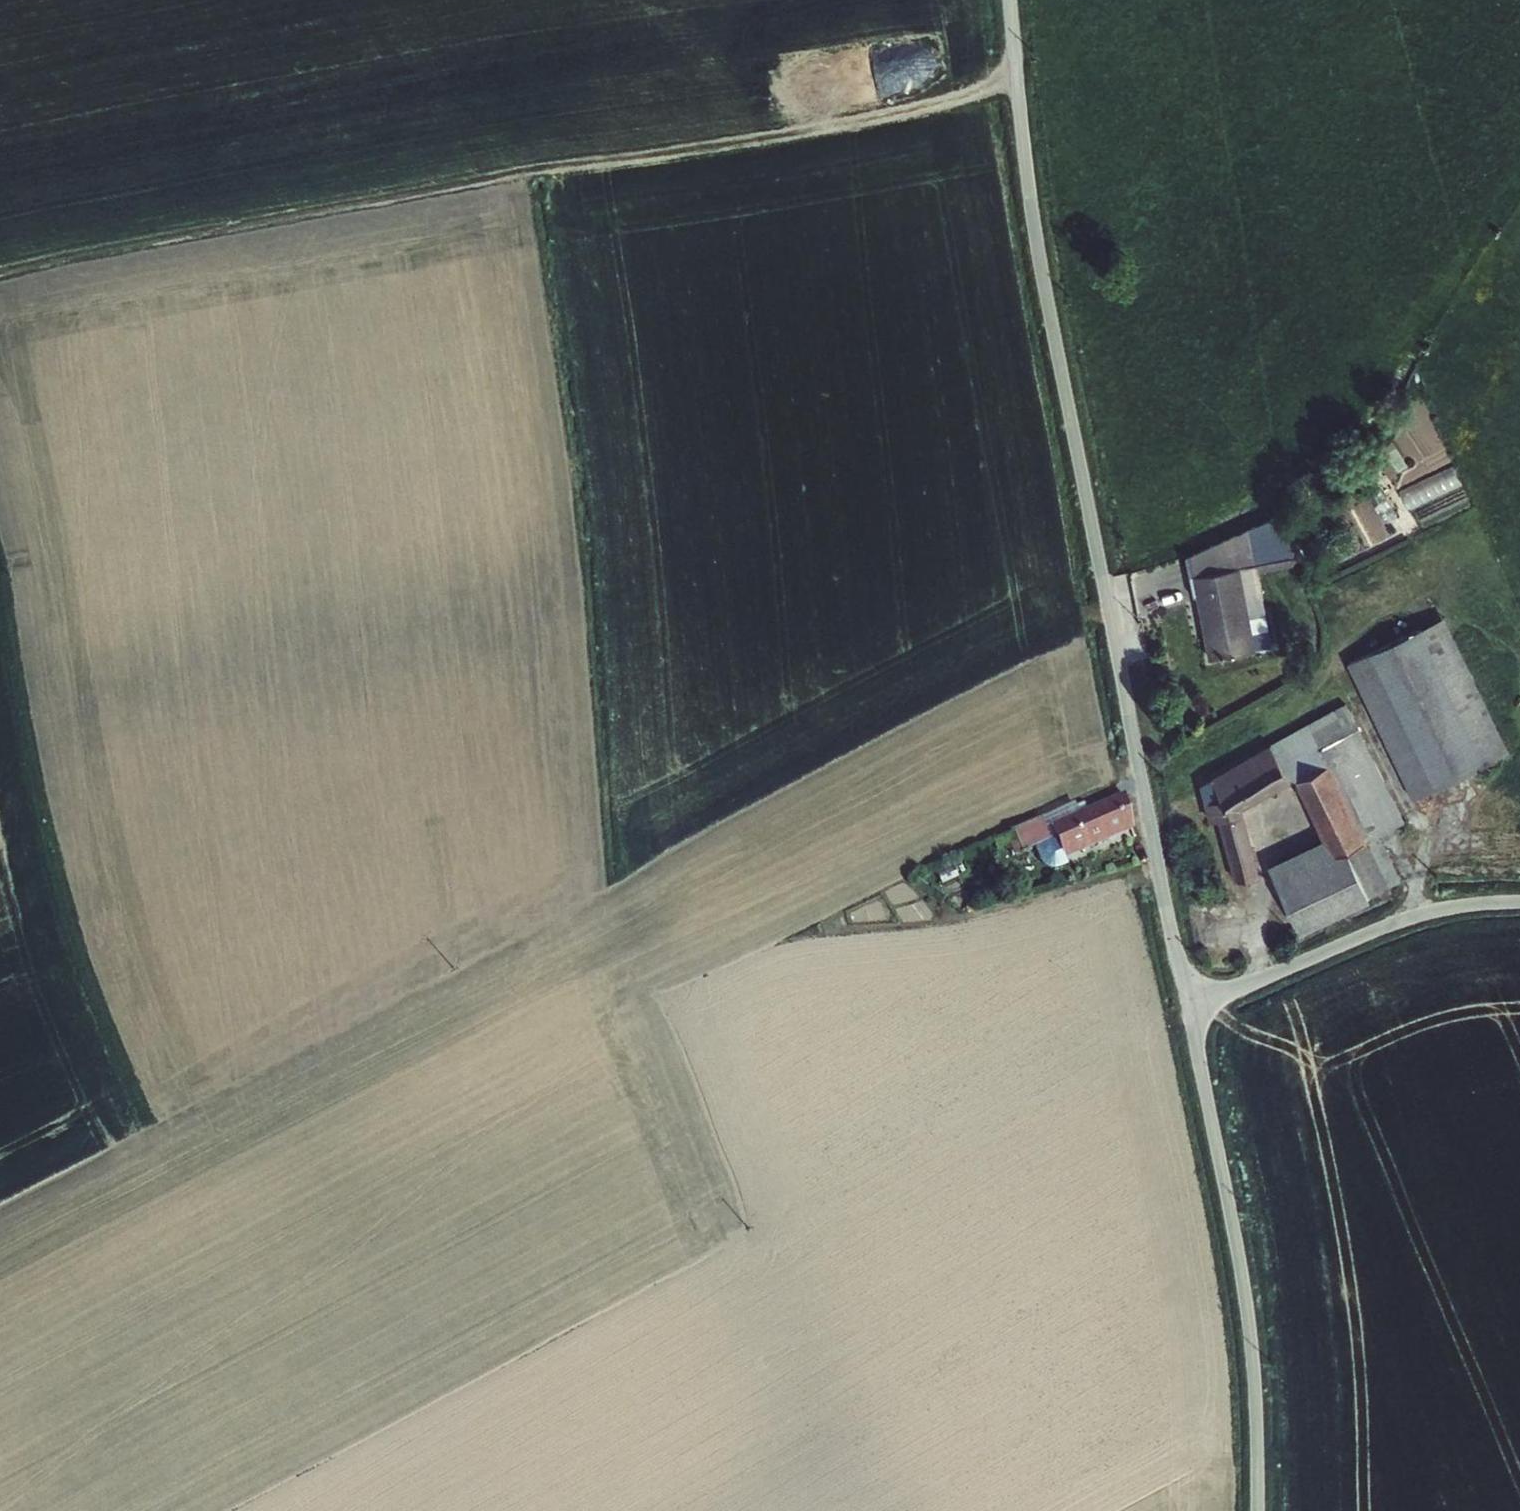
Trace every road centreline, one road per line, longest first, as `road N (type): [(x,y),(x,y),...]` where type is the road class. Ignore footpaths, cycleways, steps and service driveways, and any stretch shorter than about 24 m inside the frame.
road 1 (unclassified): [(1010,0),(1039,254),(1188,1010)]
road 2 (unclassified): [(1188,1010),(1249,1322),(1257,1510)]
road 3 (unclassified): [(1188,1010),(1413,916),(1519,902)]

